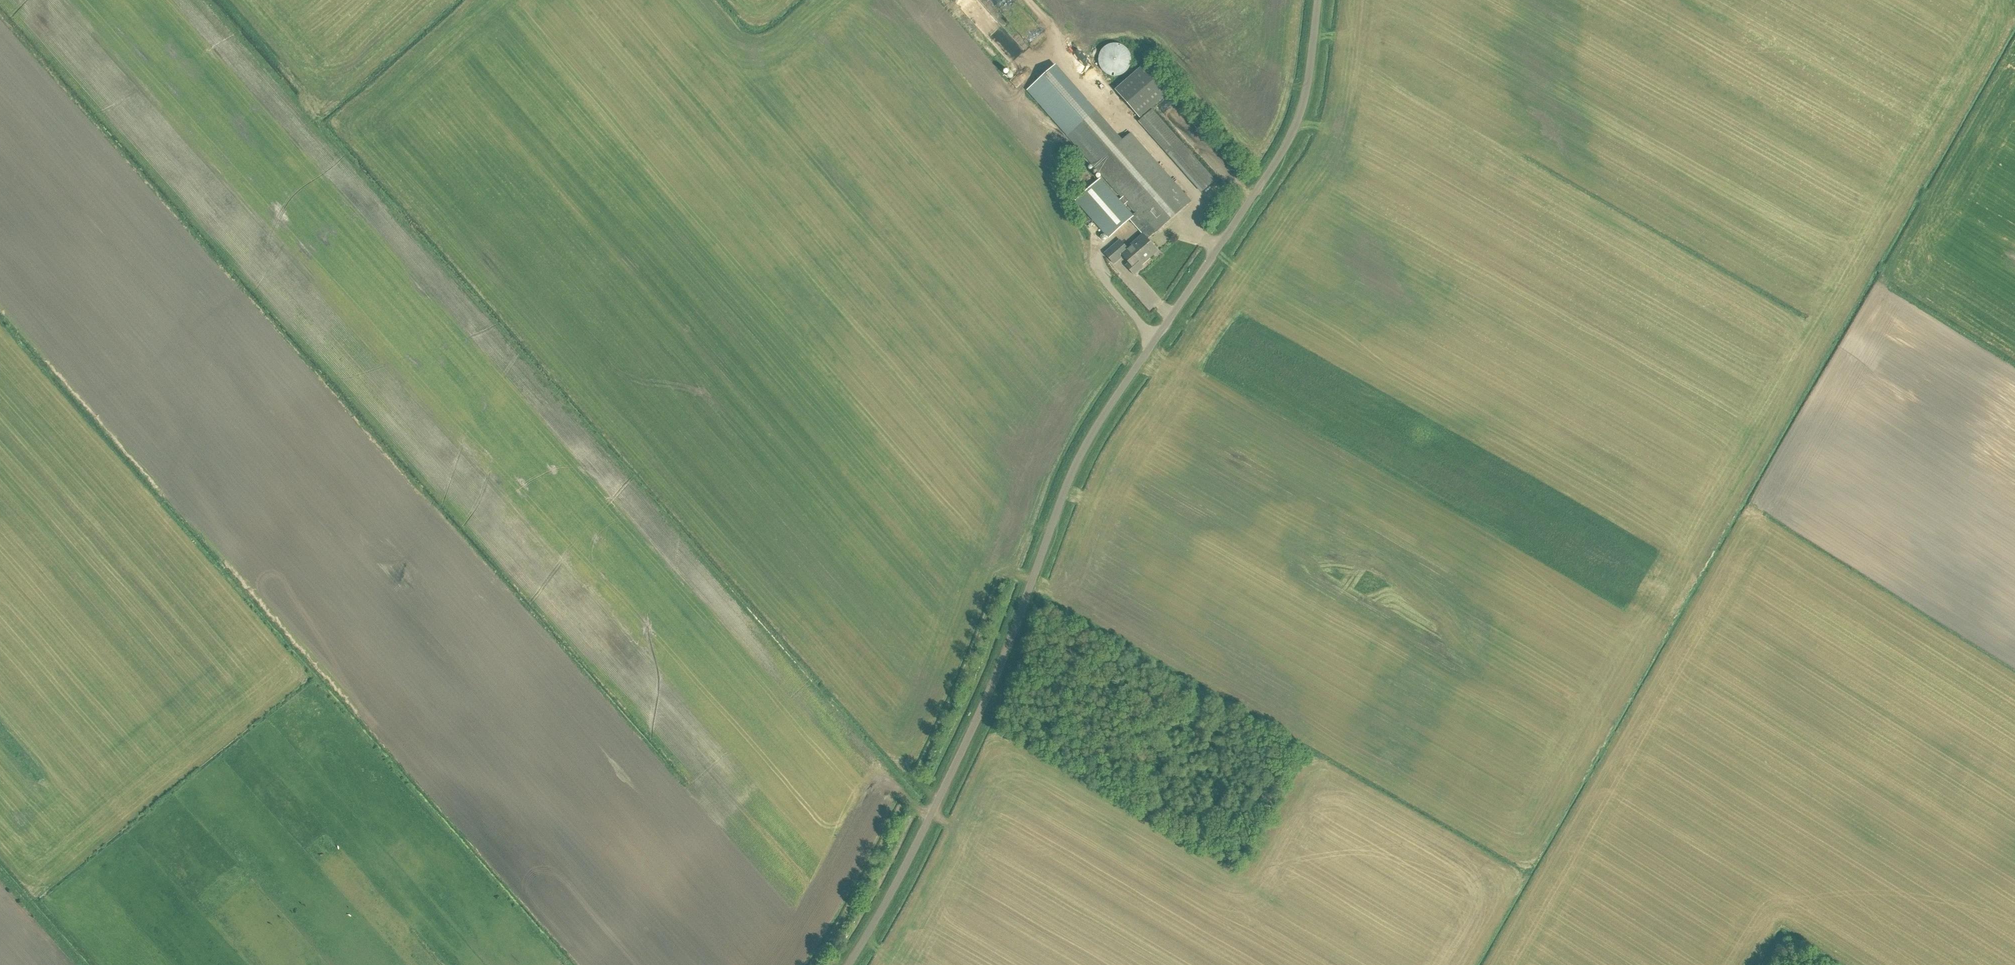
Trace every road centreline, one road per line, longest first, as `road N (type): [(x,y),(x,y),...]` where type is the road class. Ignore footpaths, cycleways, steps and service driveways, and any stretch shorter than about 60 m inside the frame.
road 1 (unclassified): [(847,964),(909,860),(987,697),(1093,432),(1283,151),(1304,101),(1318,0)]

